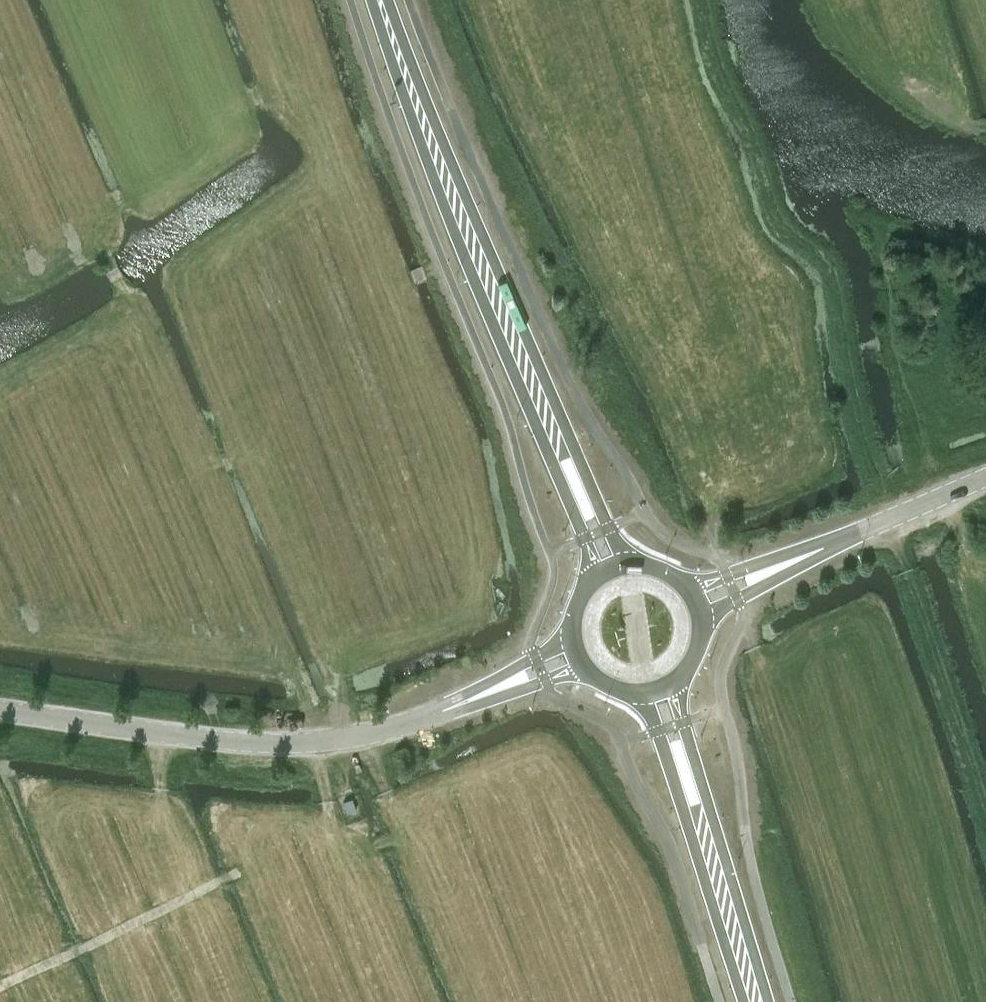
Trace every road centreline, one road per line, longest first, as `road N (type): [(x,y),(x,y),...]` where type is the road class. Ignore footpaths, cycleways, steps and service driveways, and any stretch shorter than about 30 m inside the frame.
road 1 (primary): [(377,0),(462,248),(585,538),(595,579)]
road 2 (primary): [(628,564),(384,0)]
road 3 (unclassified): [(0,715),(248,744),(358,741),(454,710),(577,653)]
road 4 (primary): [(769,1001),(674,683)]
road 5 (primary): [(637,694),(658,731),(747,1001)]
road 6 (unclassified): [(697,601),(985,478)]
road 7 (track): [(0,988),(240,870)]

